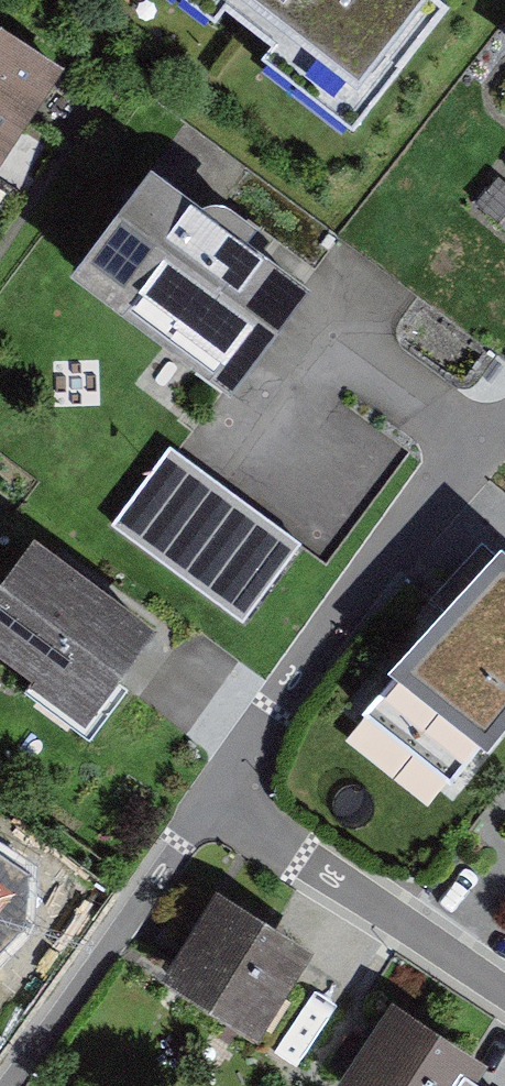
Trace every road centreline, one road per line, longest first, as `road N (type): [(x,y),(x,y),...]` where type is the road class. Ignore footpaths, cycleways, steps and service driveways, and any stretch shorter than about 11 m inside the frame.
road 1 (residential): [(217,787),(504,414)]
road 2 (residential): [(4,1085),(217,787)]
road 3 (residential): [(217,787),(504,988)]

